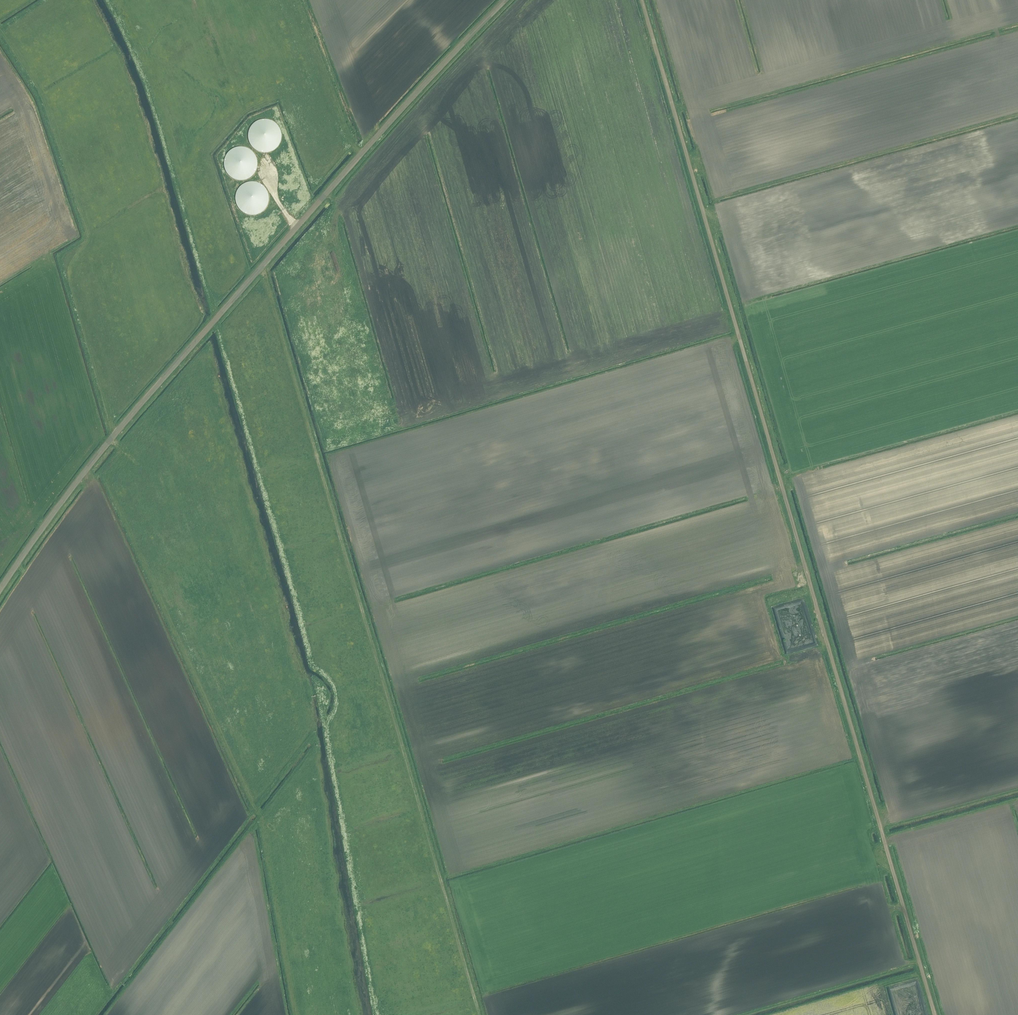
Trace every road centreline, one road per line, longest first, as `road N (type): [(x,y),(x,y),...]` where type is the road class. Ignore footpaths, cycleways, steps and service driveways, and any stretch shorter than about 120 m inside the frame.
road 1 (unclassified): [(935,1014),(642,0)]
road 2 (tertiary): [(0,589),(138,407),(506,0)]
road 3 (track): [(373,1014),(324,727),(336,692),(310,662),(215,320)]

